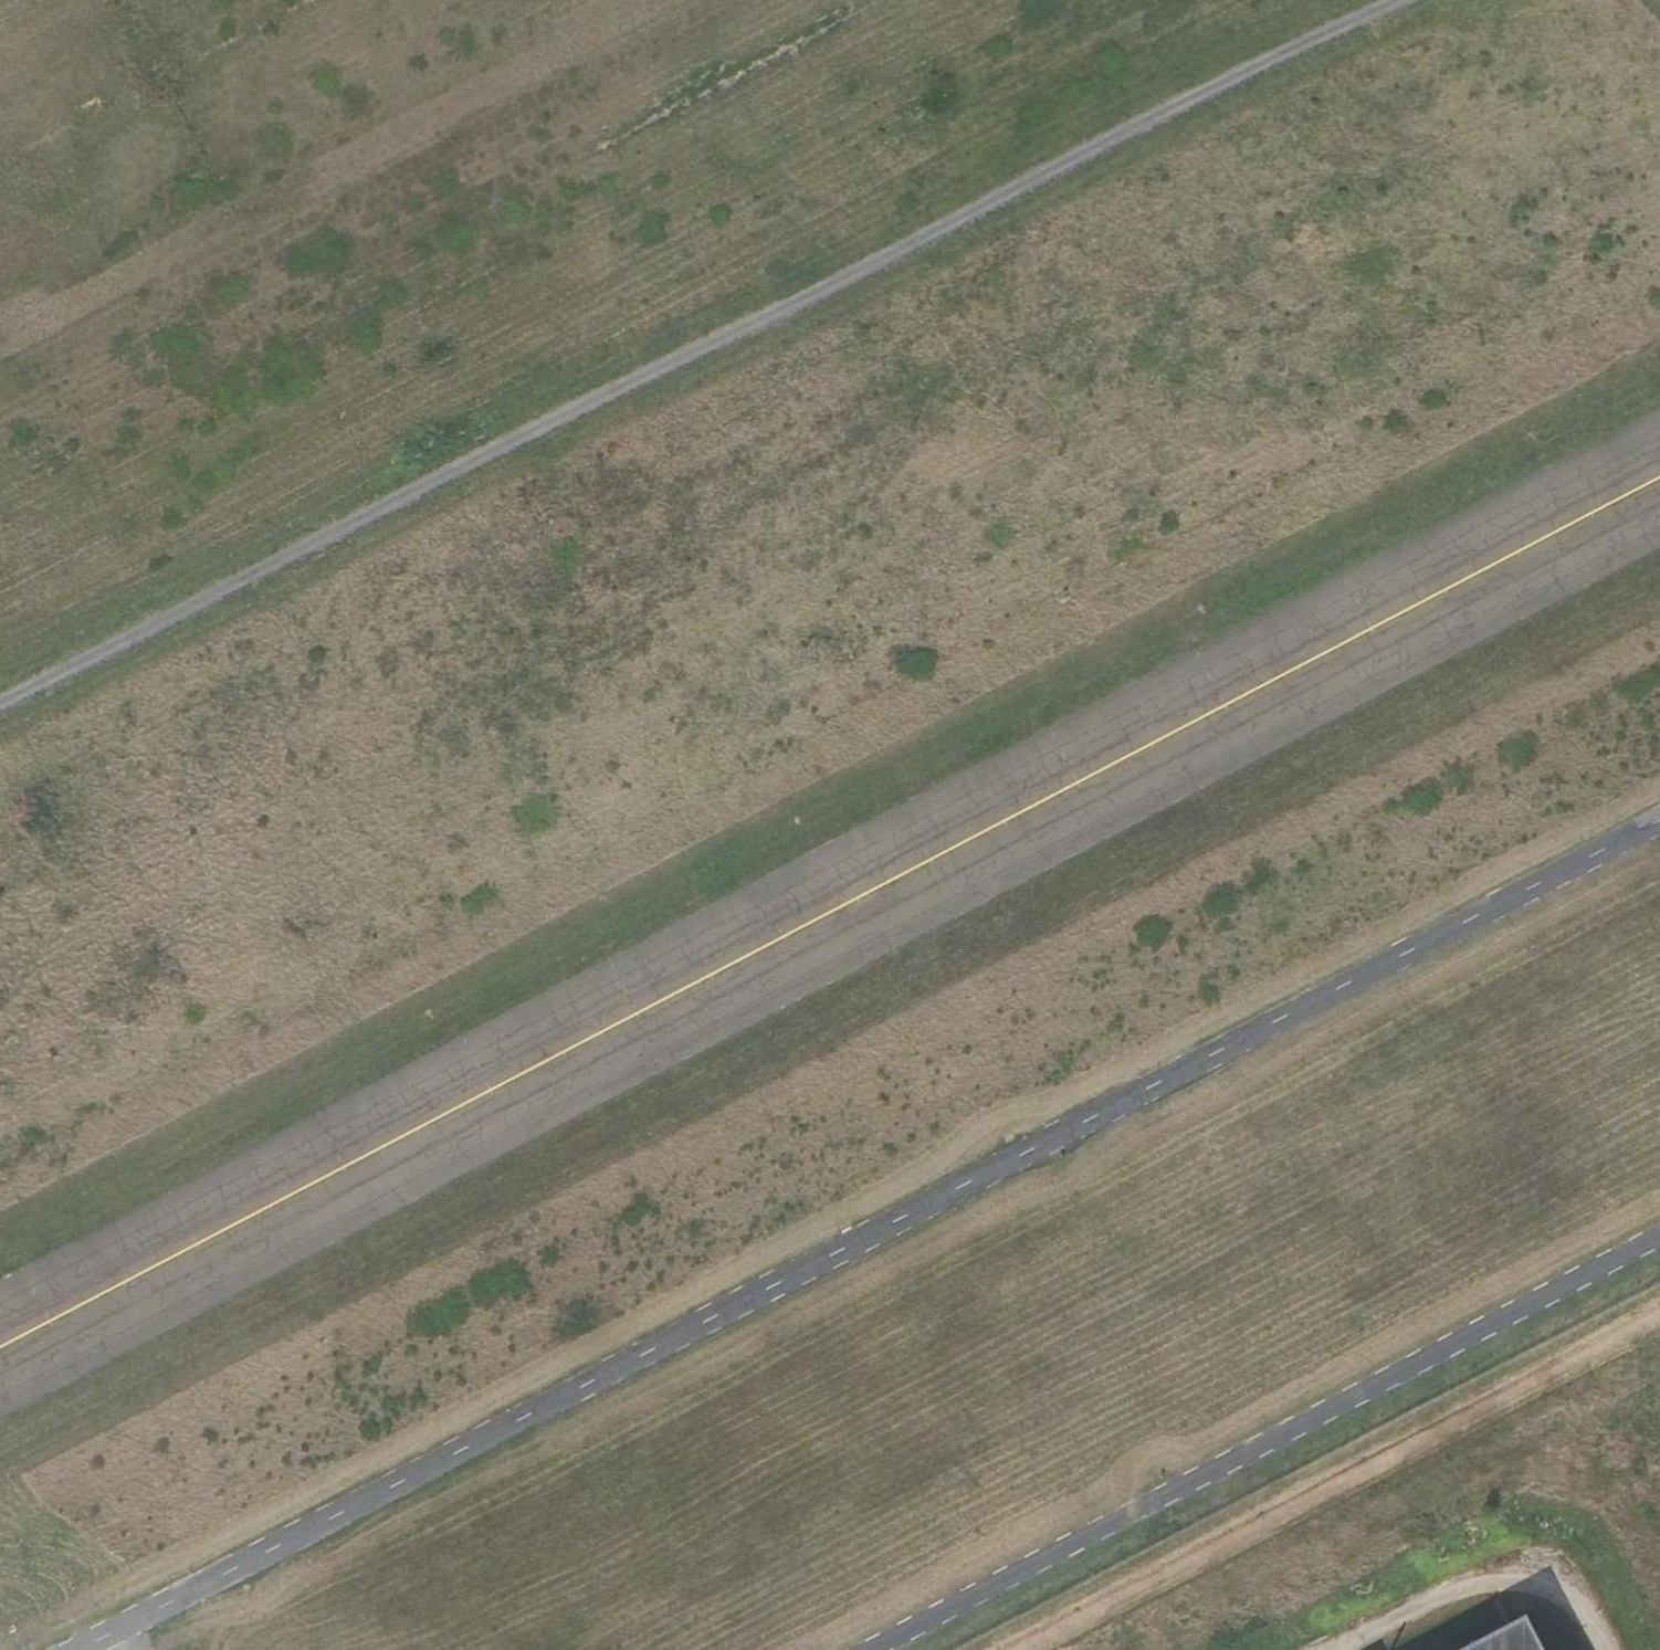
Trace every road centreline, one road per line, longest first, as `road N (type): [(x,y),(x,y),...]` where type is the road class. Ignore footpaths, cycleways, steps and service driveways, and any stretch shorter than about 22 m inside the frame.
road 1 (track): [(0,703),(1266,61),(1404,0)]
road 2 (track): [(1605,1649),(1586,1616),(1549,1583),(1487,1572),(1334,1649)]

